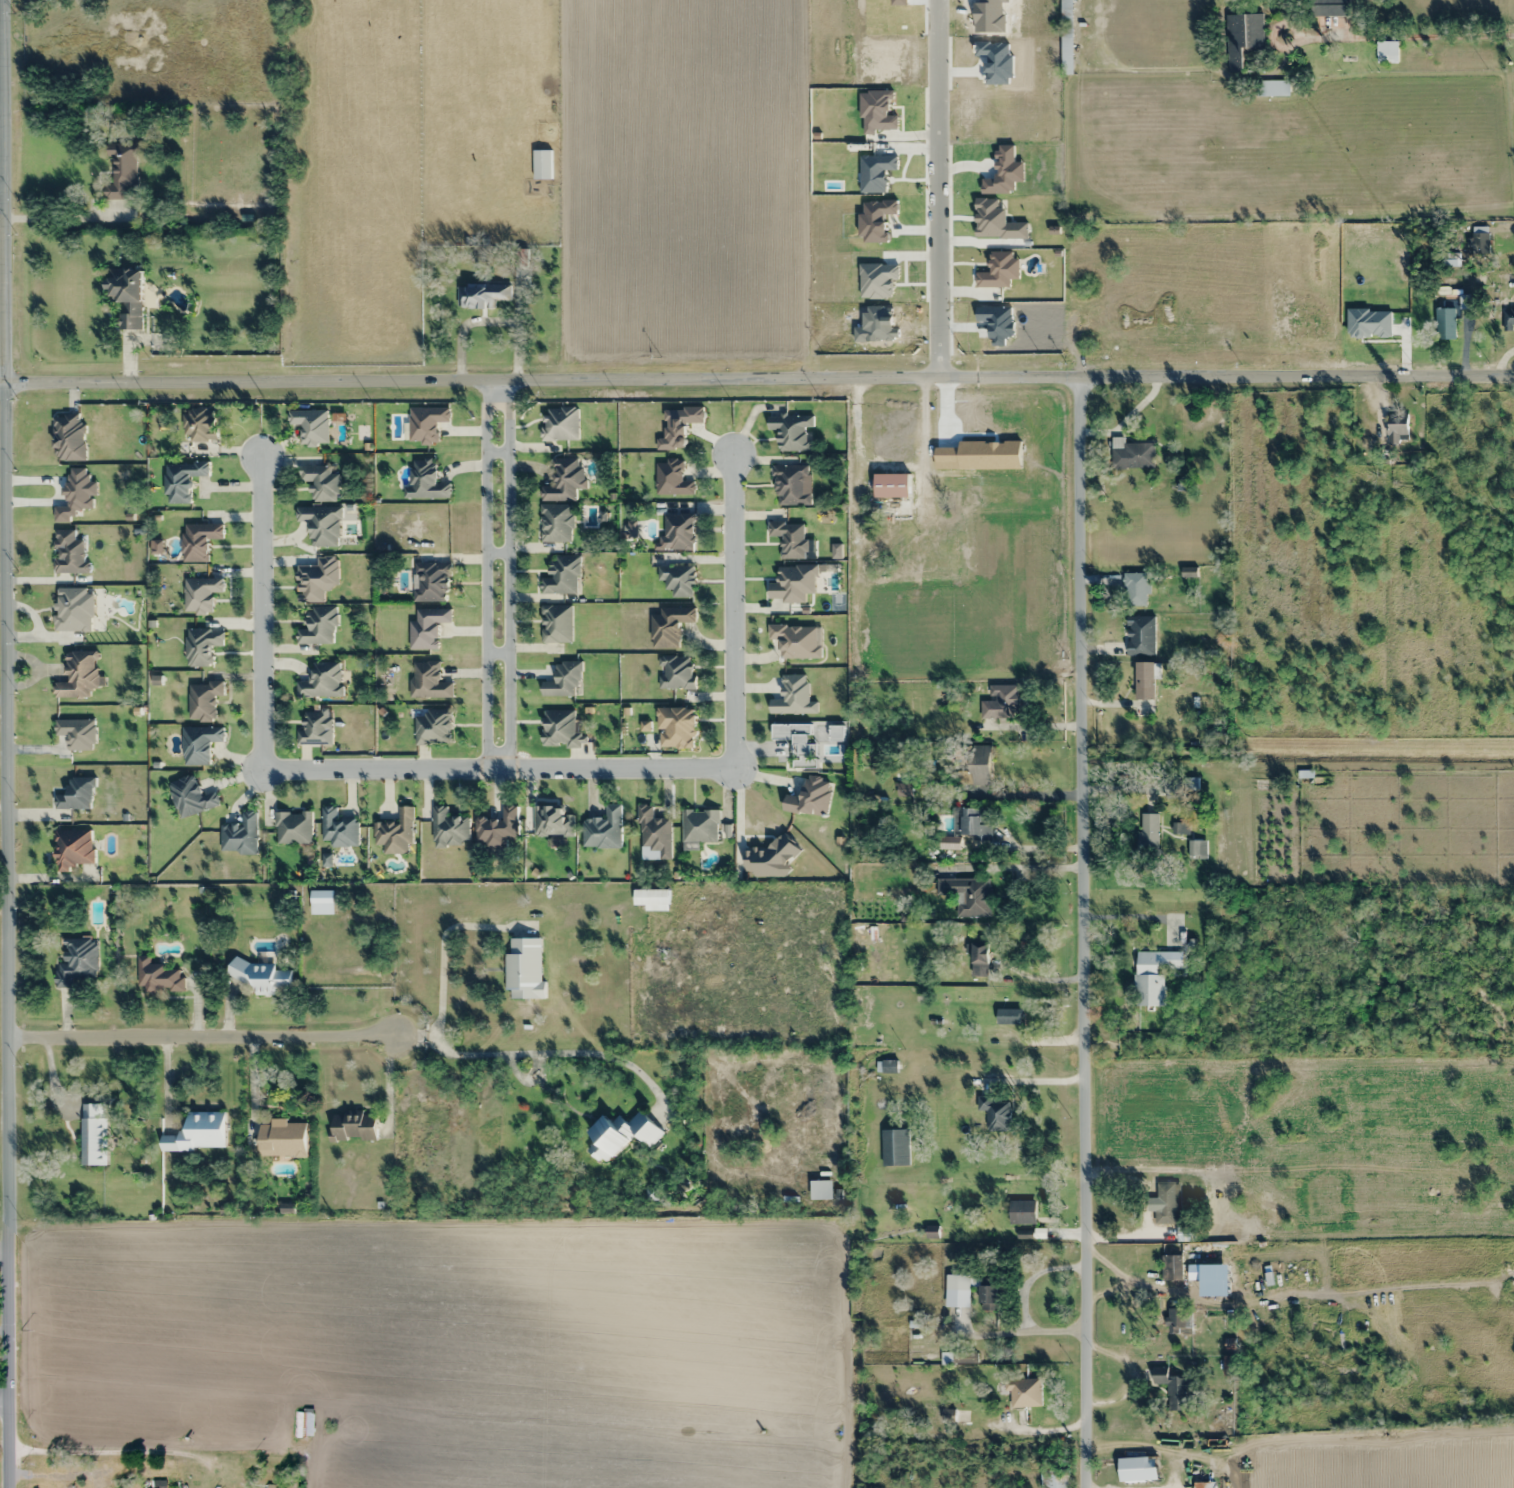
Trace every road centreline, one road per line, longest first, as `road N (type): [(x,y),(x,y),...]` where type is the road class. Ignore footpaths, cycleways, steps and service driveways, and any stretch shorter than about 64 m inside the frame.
road 1 (tertiary): [(0,380),(1513,378)]
road 2 (residential): [(1,0),(7,1487)]
road 3 (residential): [(1089,1487),(1083,379)]
road 4 (residential): [(496,380),(485,409),(486,748),(497,770),(509,748),(507,408),(496,380)]
road 5 (residential): [(262,775),(735,769)]
road 6 (residential): [(4,1031),(394,1036)]
road 7 (residential): [(940,379),(938,0)]
road 8 (residential): [(259,455),(262,775)]
road 9 (residential): [(735,769),(734,453)]

